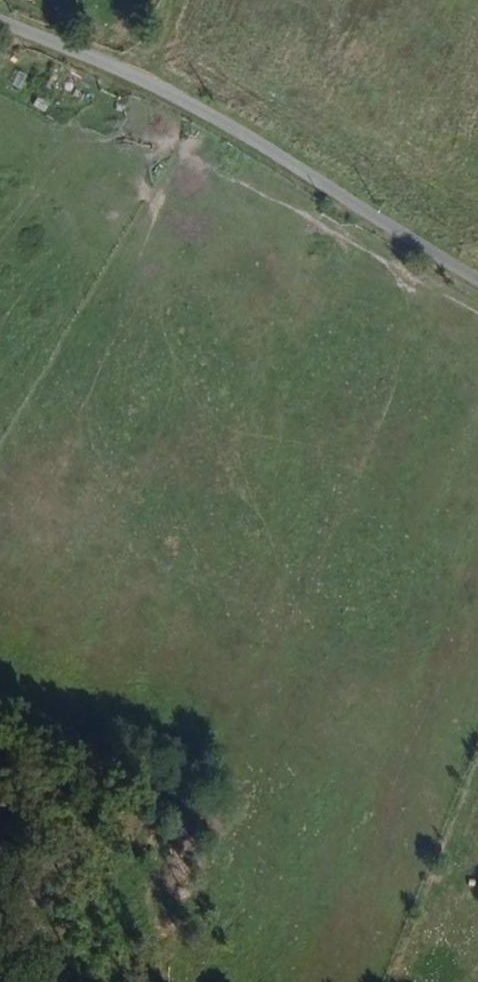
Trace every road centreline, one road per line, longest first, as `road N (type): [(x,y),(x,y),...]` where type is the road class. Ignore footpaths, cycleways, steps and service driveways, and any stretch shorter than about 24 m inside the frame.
road 1 (residential): [(477,280),(269,144),(0,26)]

